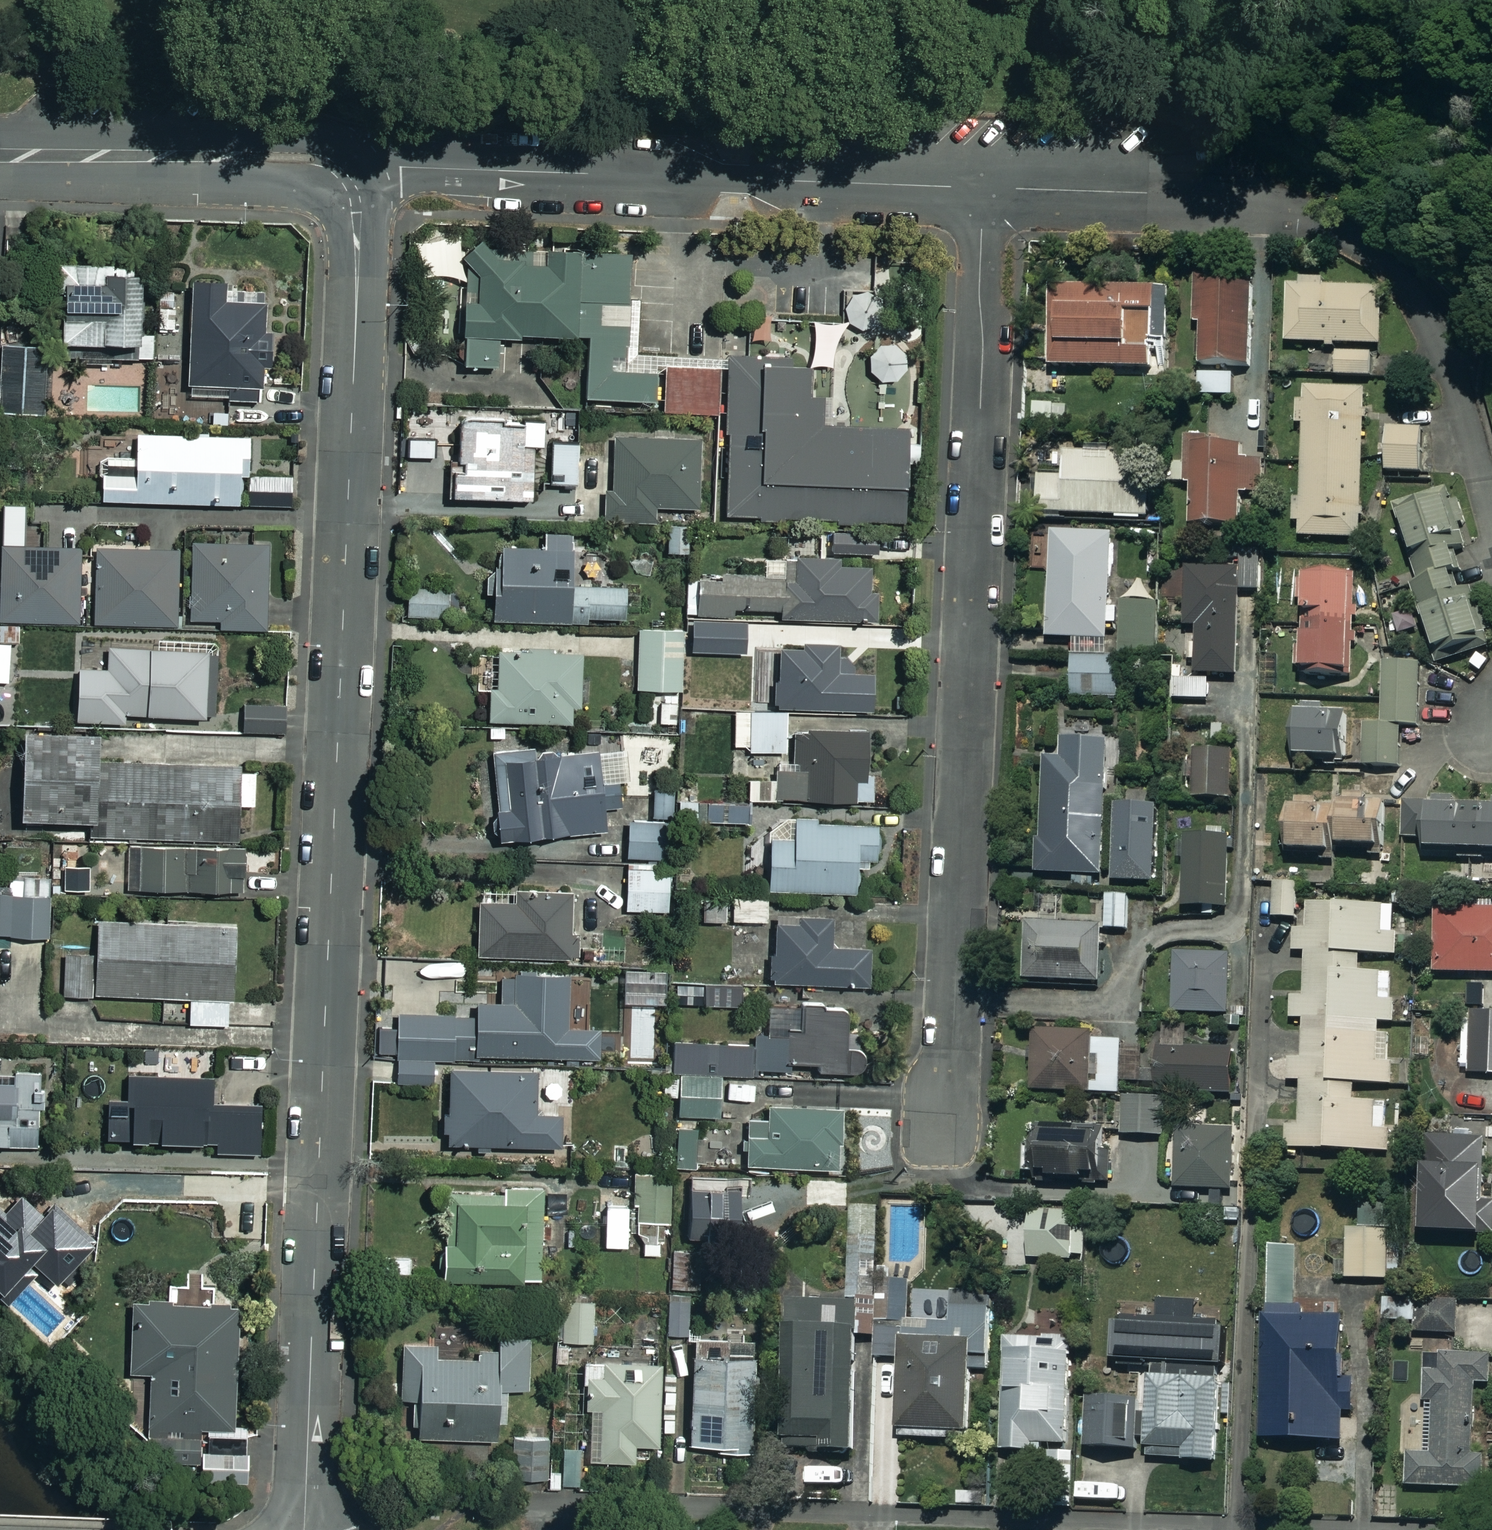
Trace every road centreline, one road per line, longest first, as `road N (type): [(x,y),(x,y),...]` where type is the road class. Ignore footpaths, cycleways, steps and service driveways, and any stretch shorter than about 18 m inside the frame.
road 1 (tertiary): [(306,1529),(363,174)]
road 2 (residential): [(989,190),(946,1120)]
road 3 (residential): [(1491,509),(1460,368),(1432,312),(1399,267),(1311,208),(1227,195),(989,190)]
road 4 (residential): [(363,174),(989,190)]
road 5 (tertiary): [(0,159),(363,174)]

